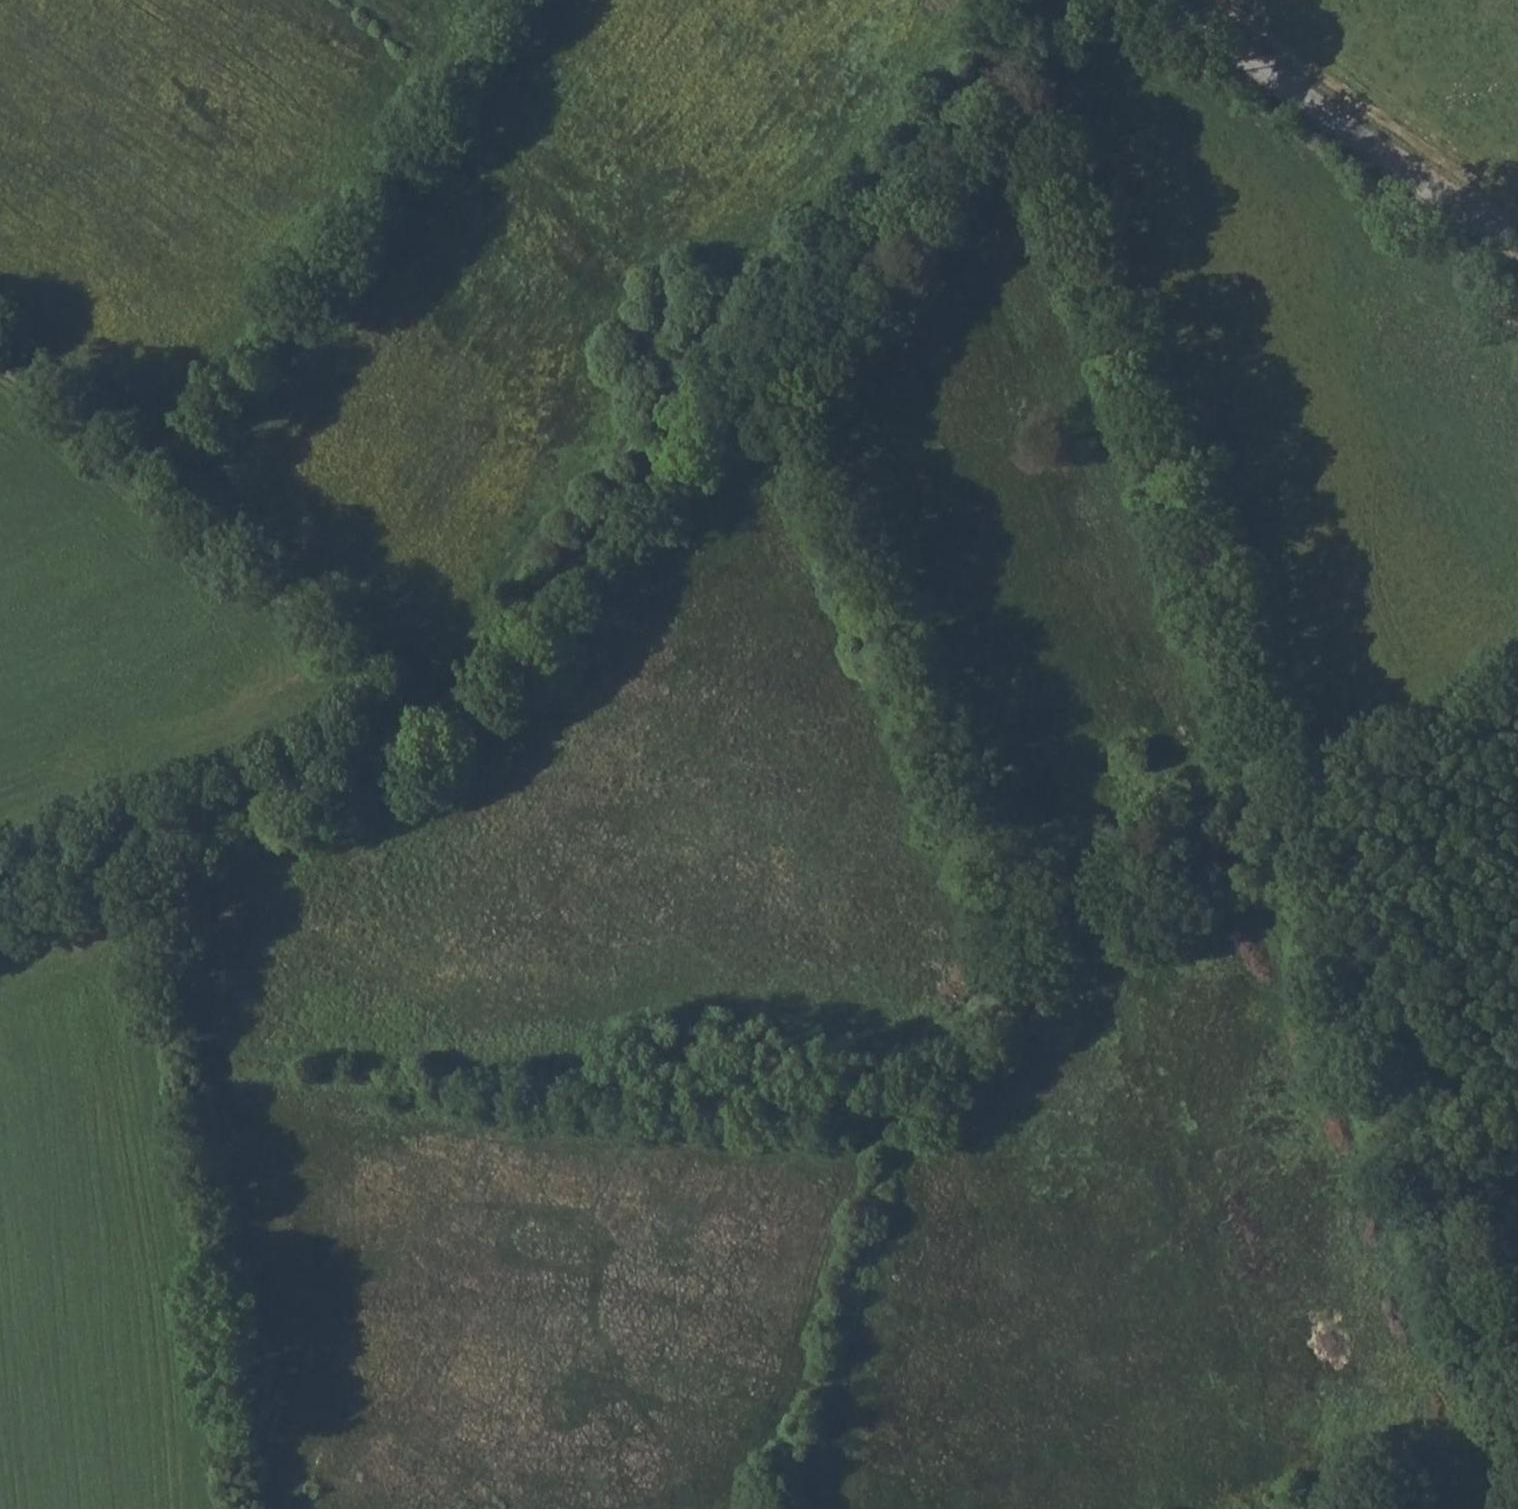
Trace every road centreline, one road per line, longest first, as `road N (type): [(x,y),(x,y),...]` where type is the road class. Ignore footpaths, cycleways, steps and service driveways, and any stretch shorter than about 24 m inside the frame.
road 1 (track): [(140,841),(378,738),(638,486),(902,179),(1037,0)]
road 2 (unclassified): [(1157,0),(1409,174),(1517,234)]

